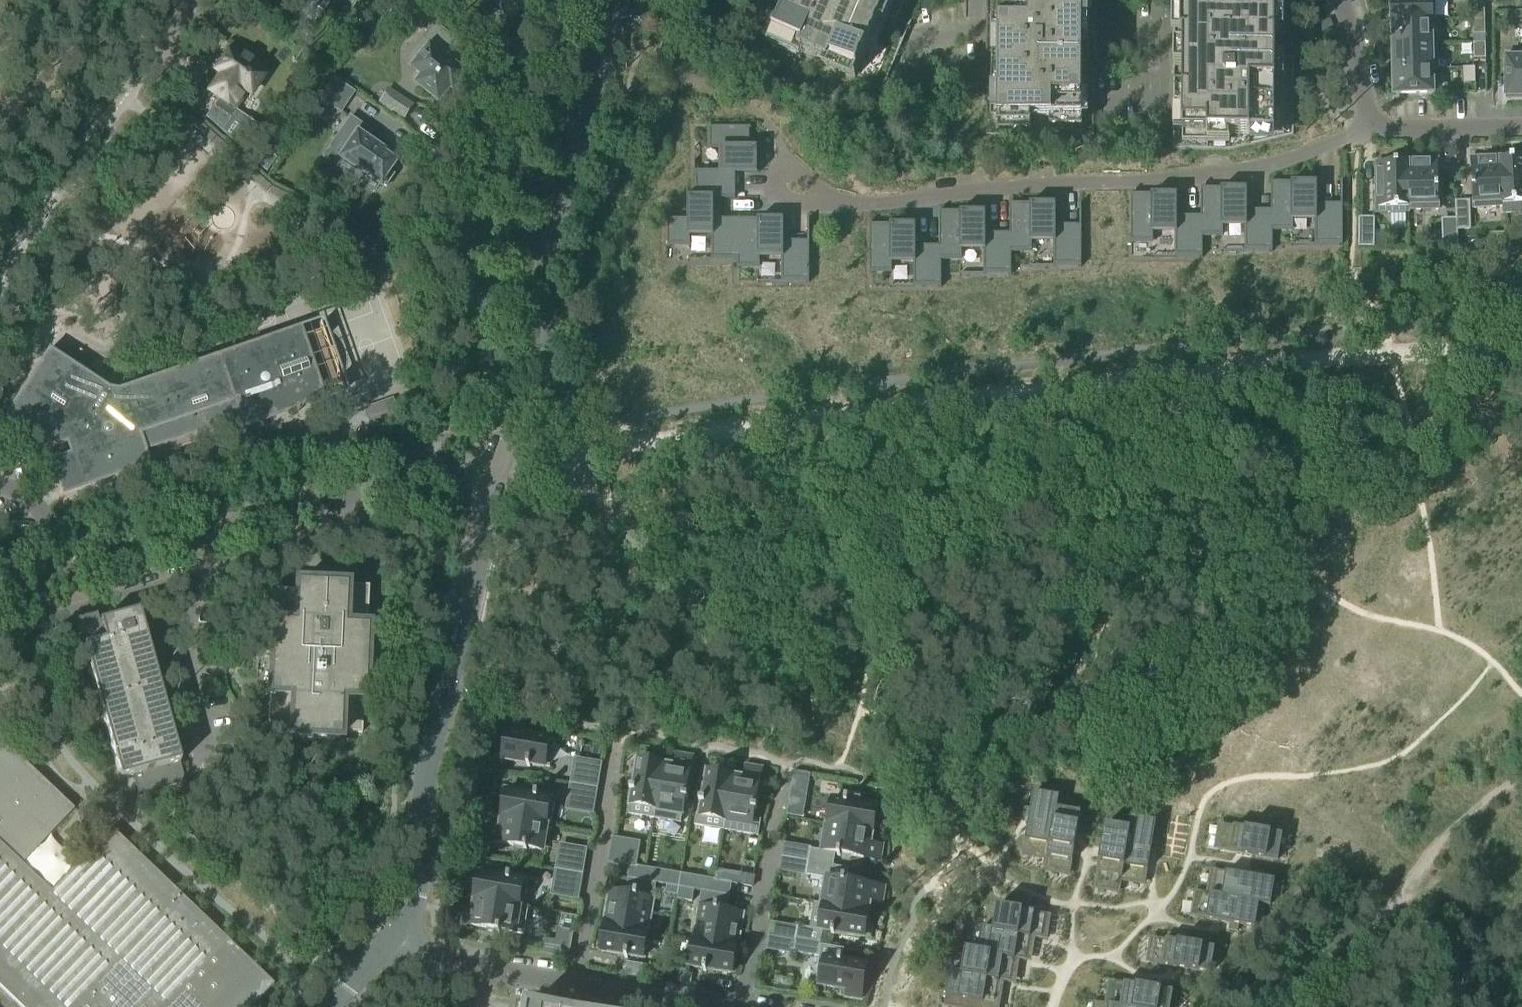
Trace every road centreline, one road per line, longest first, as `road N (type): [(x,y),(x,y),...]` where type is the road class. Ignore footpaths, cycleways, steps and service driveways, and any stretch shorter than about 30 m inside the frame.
road 1 (track): [(1521,355),(1433,352),(1203,370),(497,462)]
road 2 (residential): [(1373,130),(1250,170),(835,204)]
road 3 (residential): [(497,462),(0,595)]
road 4 (tertiary): [(497,462),(428,748),(416,897),(393,942)]
road 5 (tertiary): [(596,88),(545,127),(489,222),(481,270),(490,345),(517,413)]
road 6 (tertiary): [(517,413),(539,387),(542,270),(596,88)]
road 7 (residential): [(30,225),(194,0)]
road 8 (residential): [(574,986),(615,744)]
road 9 (residential): [(742,1006),(780,773)]
road 10 (residential): [(393,942),(436,962),(574,986)]
road 11 (residential): [(1373,130),(1521,129)]
road 12 (residential): [(835,204),(780,199),(771,175),(787,163),(816,187)]
road 13 (residential): [(1338,0),(1373,130)]
road 14 (residential): [(574,986),(700,1006)]

